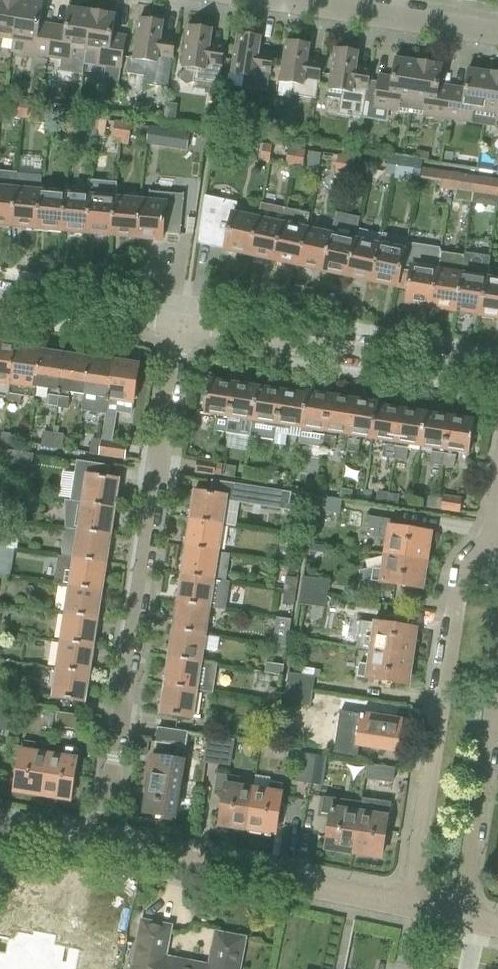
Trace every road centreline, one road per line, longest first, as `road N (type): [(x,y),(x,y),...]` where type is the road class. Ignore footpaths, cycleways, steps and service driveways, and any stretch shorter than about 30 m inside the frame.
road 1 (residential): [(100,845),(179,325)]
road 2 (residential): [(491,553),(461,570),(407,904)]
road 3 (residential): [(497,370),(179,325)]
road 4 (residential): [(407,904),(100,845)]
road 5 (residential): [(460,915),(497,669)]
road 6 (residential): [(497,37),(274,0)]
road 7 (residential): [(179,325),(0,296)]

